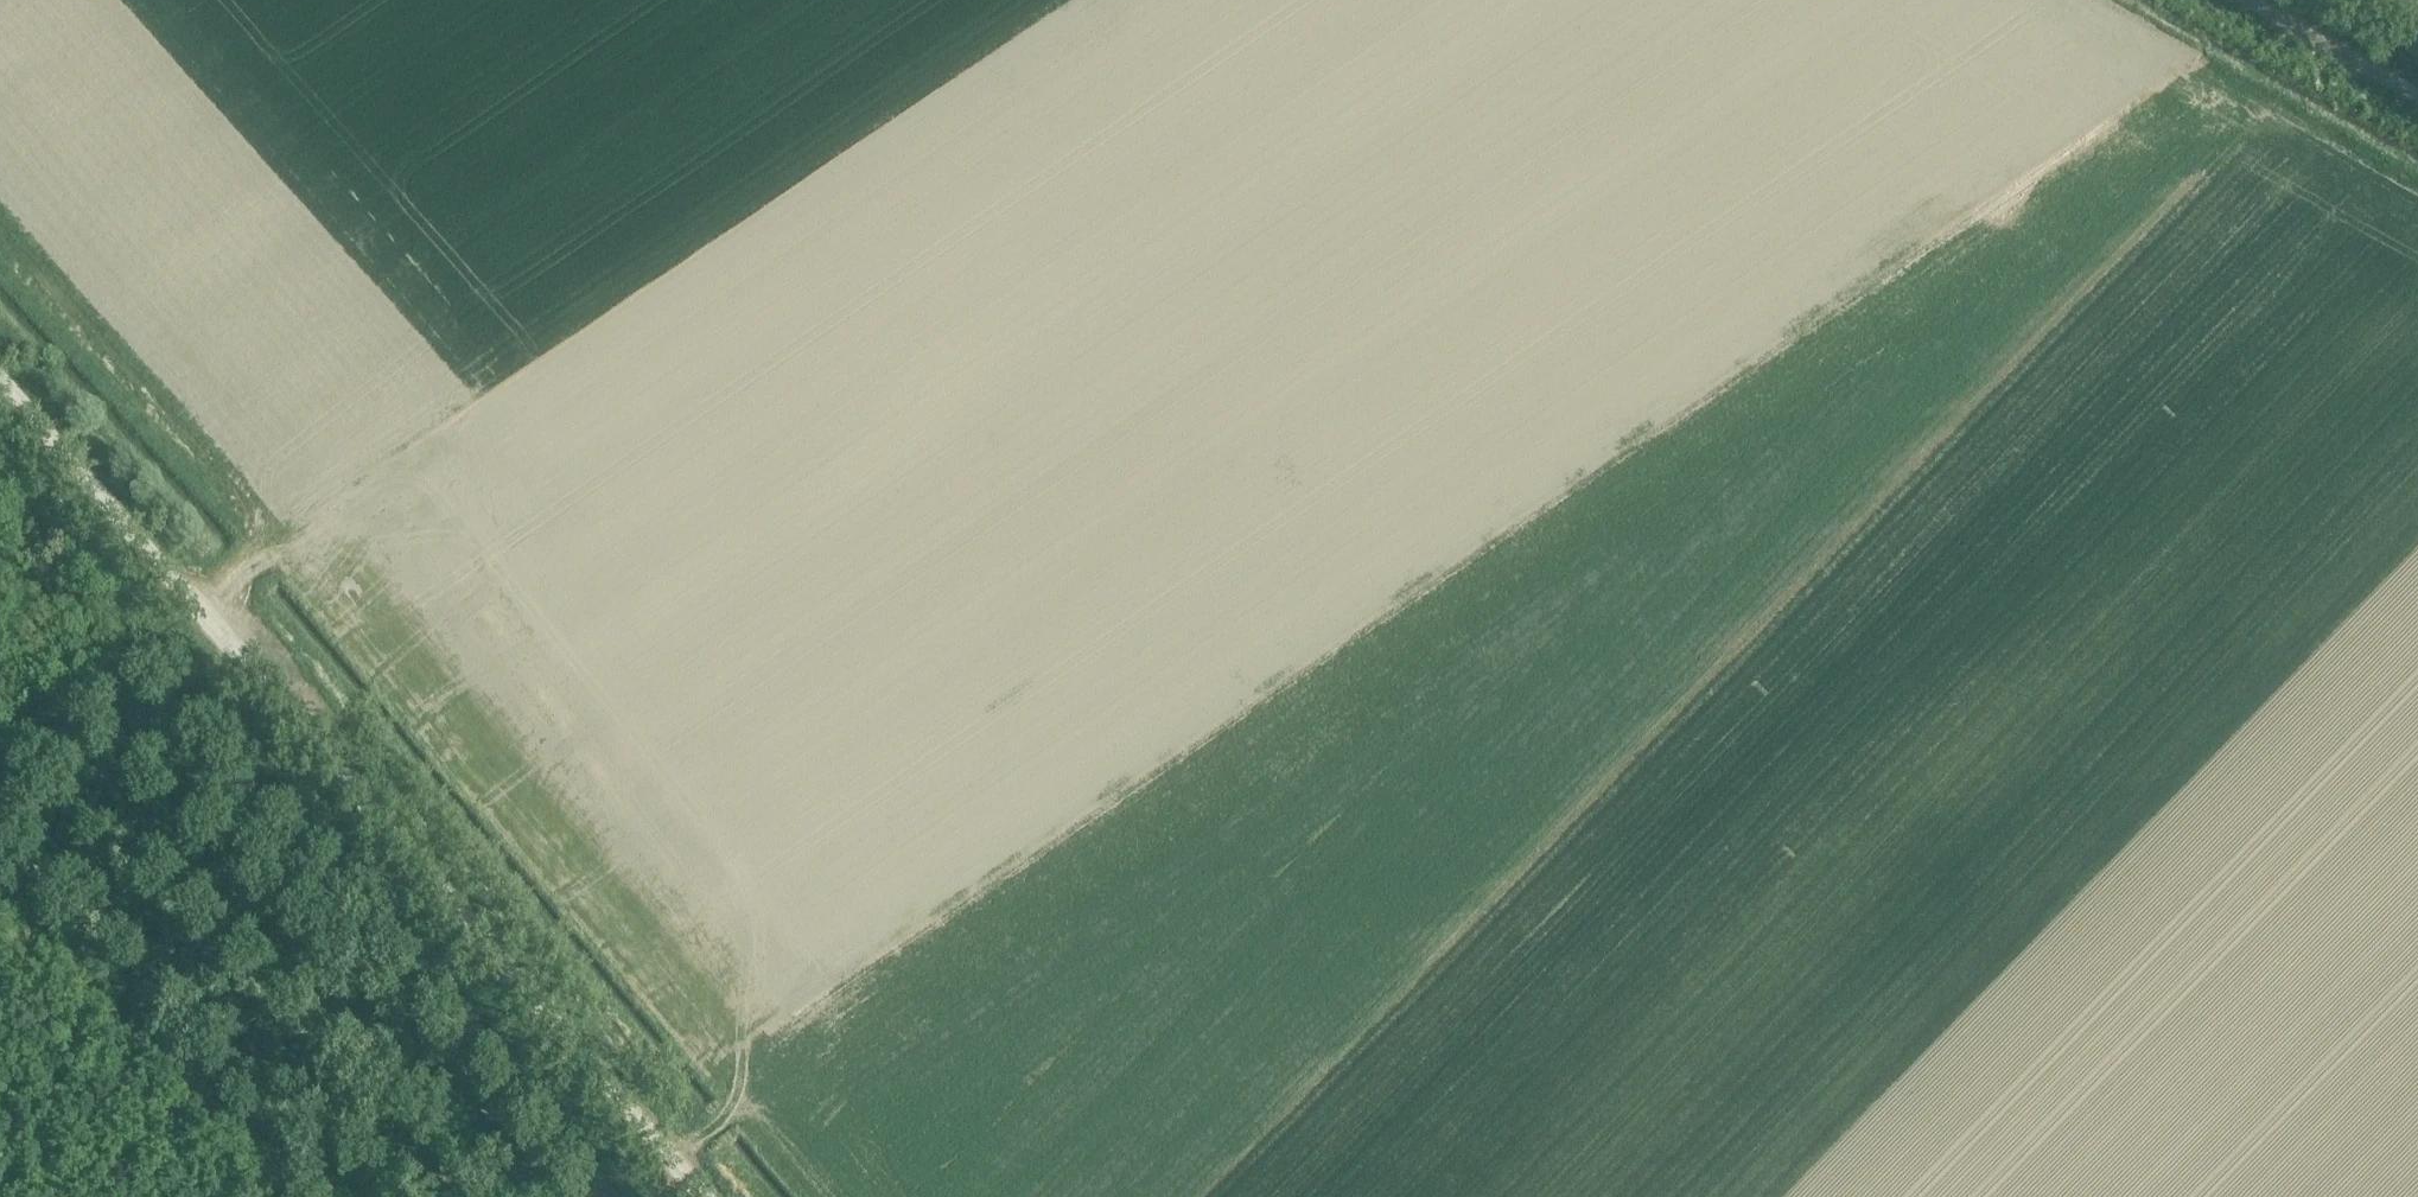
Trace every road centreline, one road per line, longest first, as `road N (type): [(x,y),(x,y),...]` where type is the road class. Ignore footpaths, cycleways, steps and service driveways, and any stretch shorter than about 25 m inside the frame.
road 1 (unclassified): [(704,1196),(0,381)]
road 2 (track): [(2417,103),(2232,0)]

